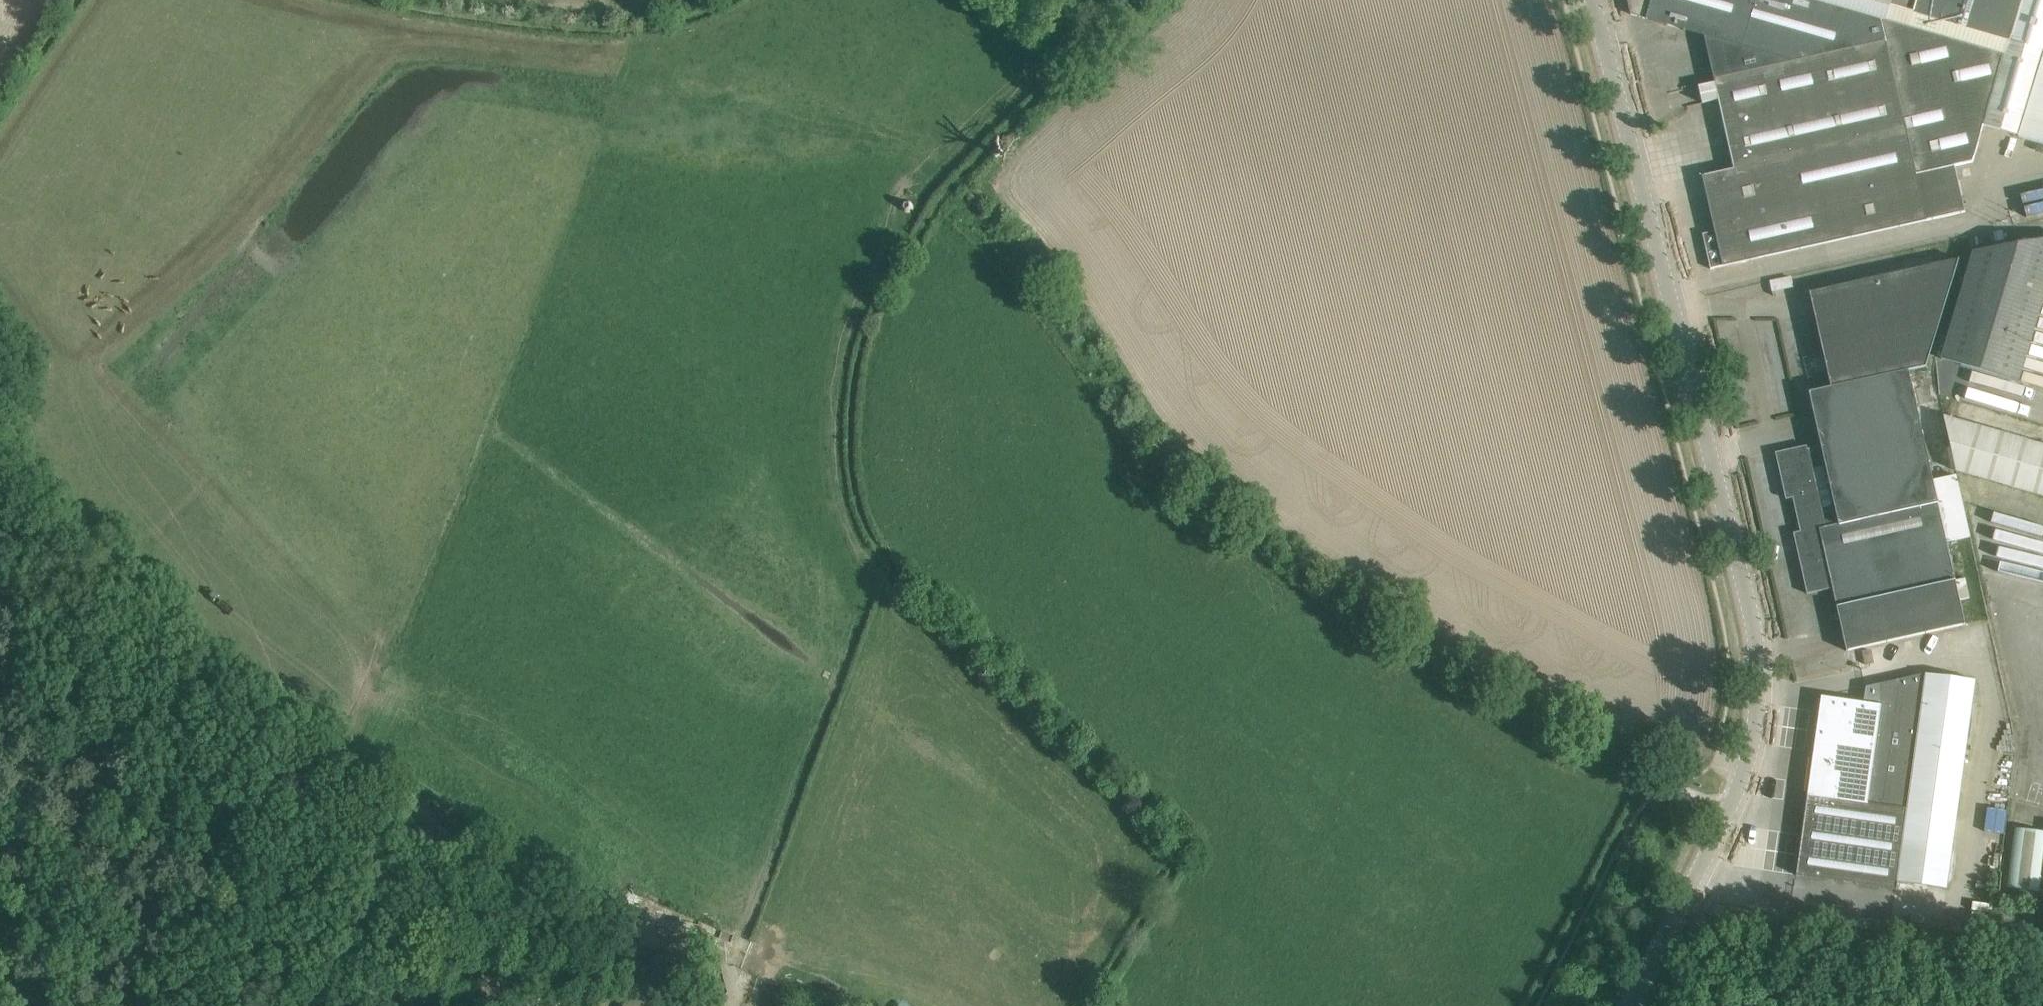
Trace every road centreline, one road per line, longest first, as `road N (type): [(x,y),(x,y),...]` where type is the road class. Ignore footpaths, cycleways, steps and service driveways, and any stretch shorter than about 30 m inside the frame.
road 1 (unclassified): [(1634,1005),(1731,805),(1751,754),(1762,687),(1747,596),(1591,0)]

